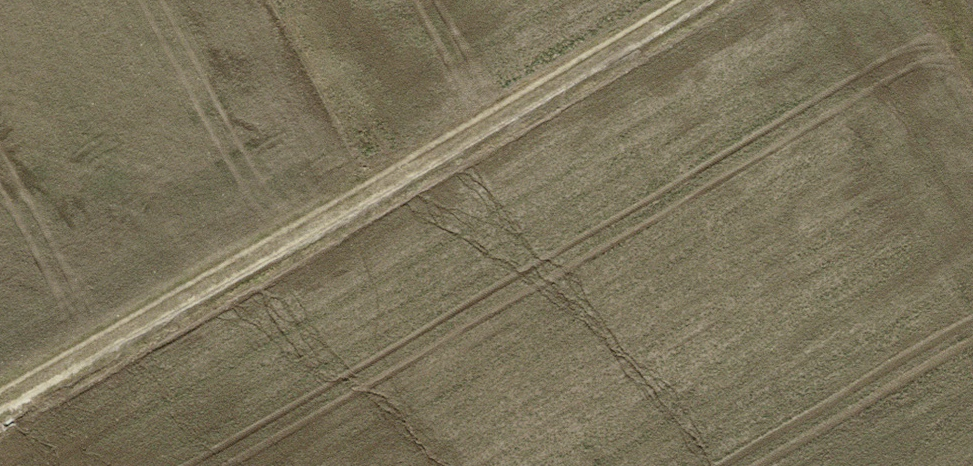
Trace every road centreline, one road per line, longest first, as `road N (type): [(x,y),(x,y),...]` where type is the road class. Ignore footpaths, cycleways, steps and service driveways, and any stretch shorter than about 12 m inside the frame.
road 1 (track): [(0,388),(677,0)]
road 2 (track): [(353,186),(258,0)]

